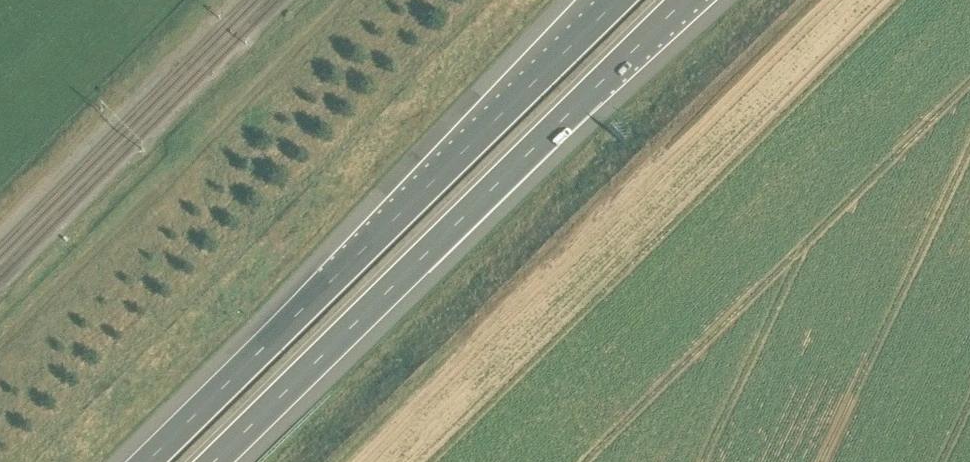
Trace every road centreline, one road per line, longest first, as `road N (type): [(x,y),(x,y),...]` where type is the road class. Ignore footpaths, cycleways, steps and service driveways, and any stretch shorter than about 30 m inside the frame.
road 1 (track): [(340,461),(815,0)]
road 2 (motorway): [(618,0),(148,461)]
road 3 (motorway): [(220,461),(685,0)]
road 4 (track): [(0,346),(351,0)]

